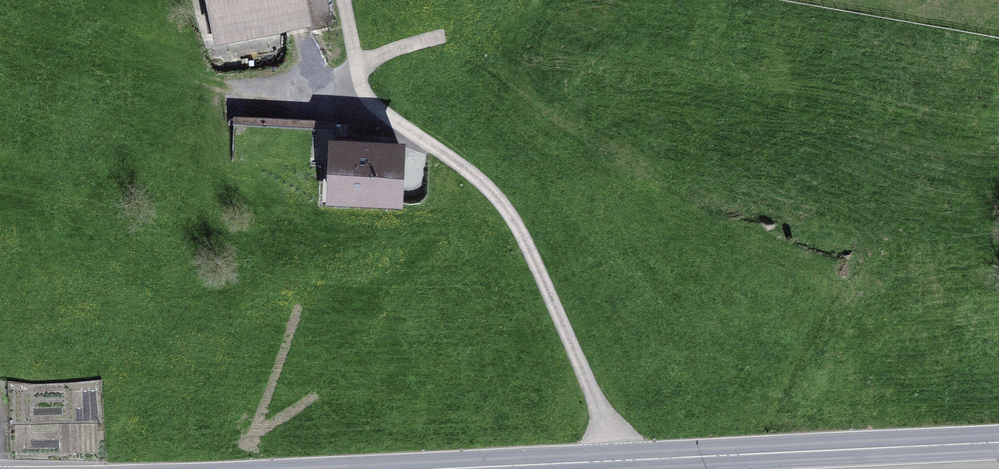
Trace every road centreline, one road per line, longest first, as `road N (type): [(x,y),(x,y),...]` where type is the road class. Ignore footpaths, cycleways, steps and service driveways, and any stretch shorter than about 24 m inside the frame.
road 1 (track): [(625,460),(504,201),(364,95),(341,0)]
road 2 (primary): [(416,468),(725,456)]
road 3 (primary): [(725,456),(998,443)]

